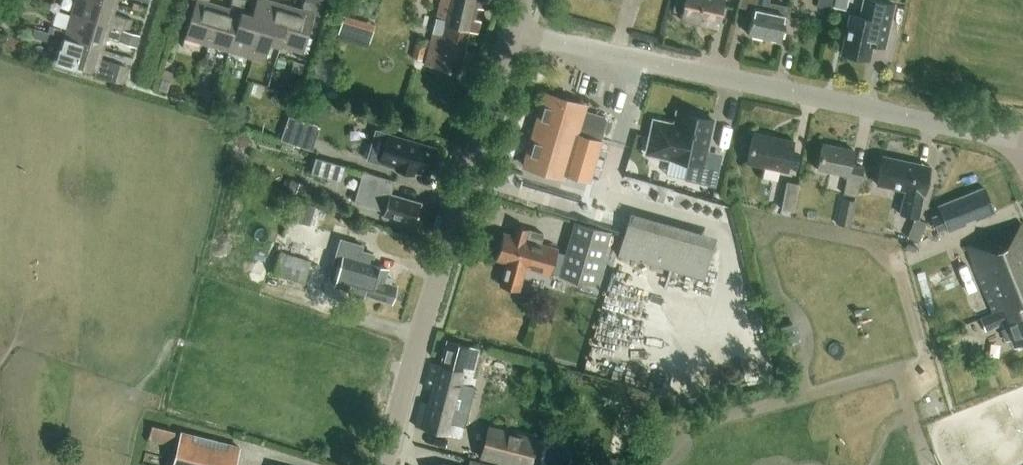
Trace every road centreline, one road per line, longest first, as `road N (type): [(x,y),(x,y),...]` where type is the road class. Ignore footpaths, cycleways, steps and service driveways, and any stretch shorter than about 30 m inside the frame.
road 1 (residential): [(513,34),(1011,139)]
road 2 (unclassified): [(381,464),(513,34)]

